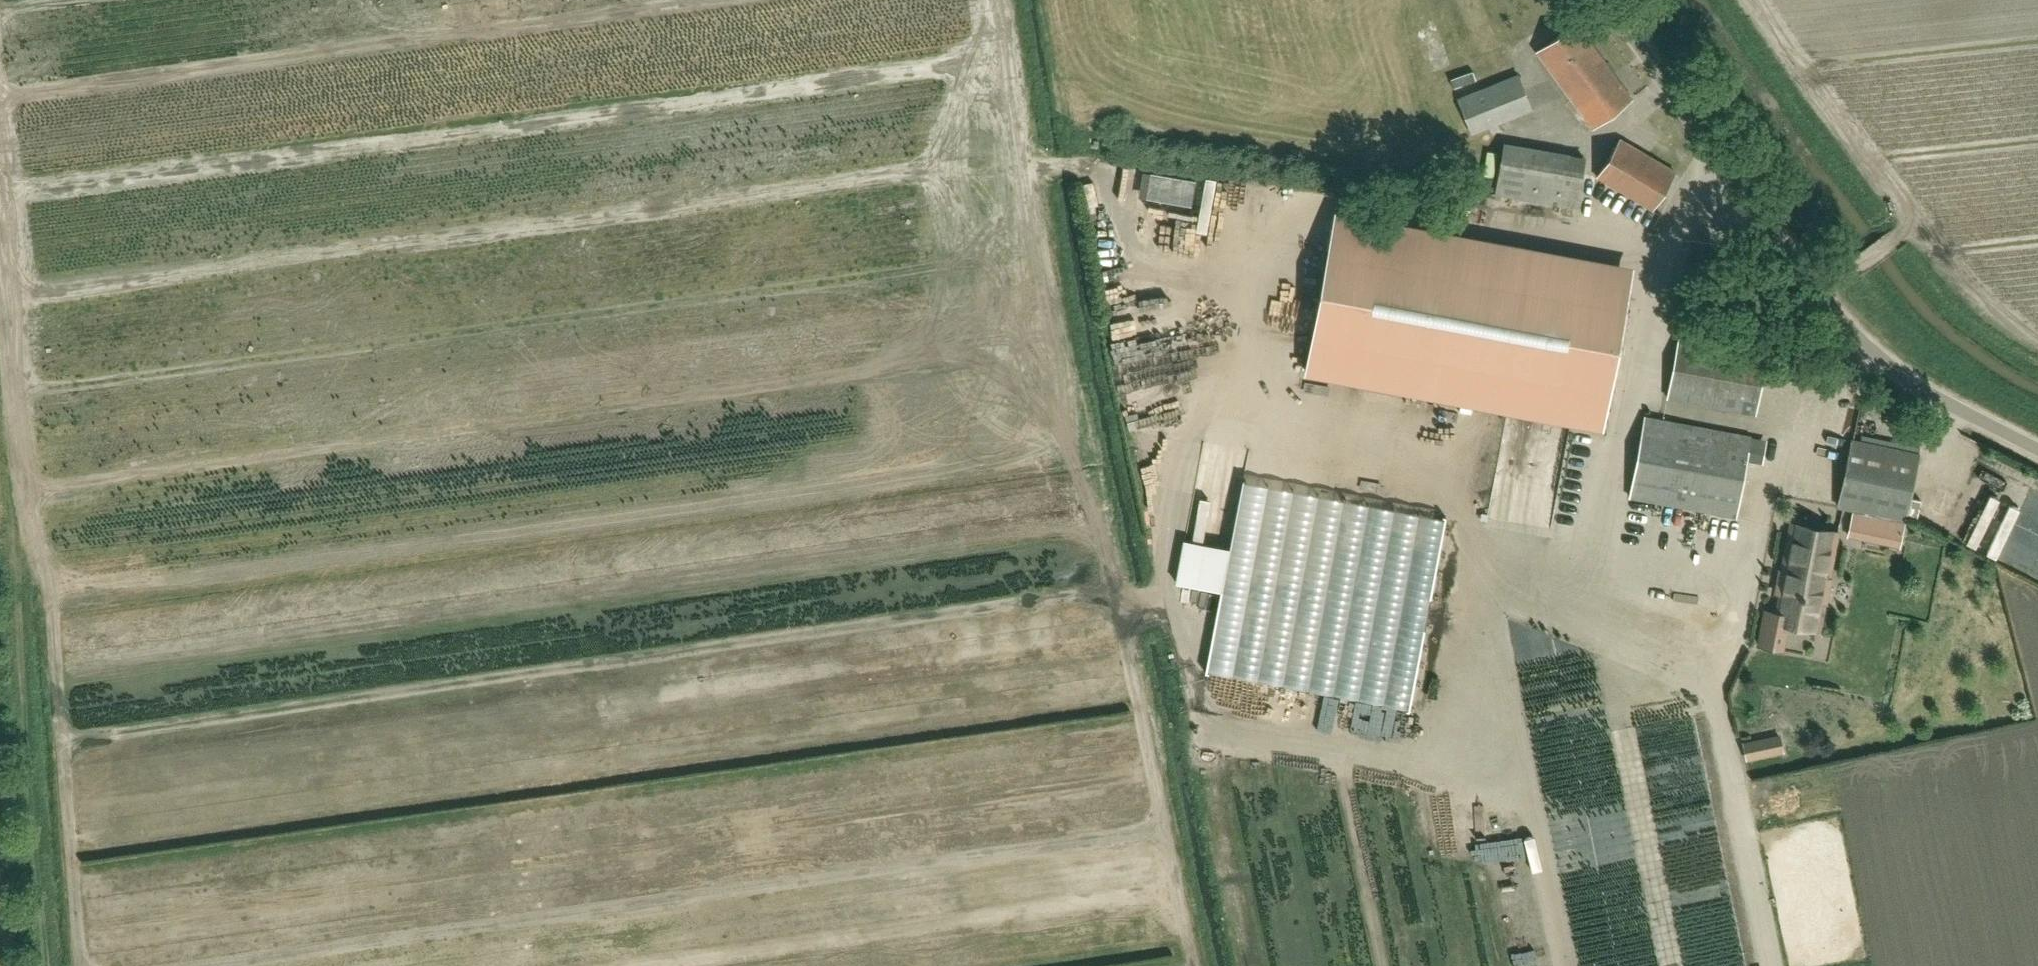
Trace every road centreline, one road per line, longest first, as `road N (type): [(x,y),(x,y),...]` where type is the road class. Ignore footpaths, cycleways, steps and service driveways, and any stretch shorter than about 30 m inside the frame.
road 1 (track): [(1158,786),(79,936)]
road 2 (track): [(70,839),(1138,689)]
road 3 (track): [(1117,586),(60,730)]
road 4 (track): [(46,631),(1097,488)]
road 5 (track): [(1075,388),(36,531)]
road 6 (track): [(27,429),(1055,287)]
road 7 (track): [(1041,204),(21,344)]
road 8 (track): [(4,152),(1011,19)]
road 9 (track): [(1197,965),(1055,287),(1007,0)]
road 10 (track): [(0,105),(81,965)]
road 11 (unclassified): [(2037,450),(1902,375),(1848,327),(1605,0)]
road 12 (track): [(1565,965),(1493,615),(1434,568),(1373,546),(1272,559)]
road 13 (track): [(1178,884),(594,965)]
road 14 (track): [(1171,591),(1145,477),(1190,314),(1114,204),(1083,172),(1037,173)]
road 15 (track): [(1373,546),(1462,965)]
road 16 (track): [(1356,965),(1272,559)]
road 17 (track): [(1171,591),(1247,965)]
road 18 (track): [(361,0),(0,47)]

